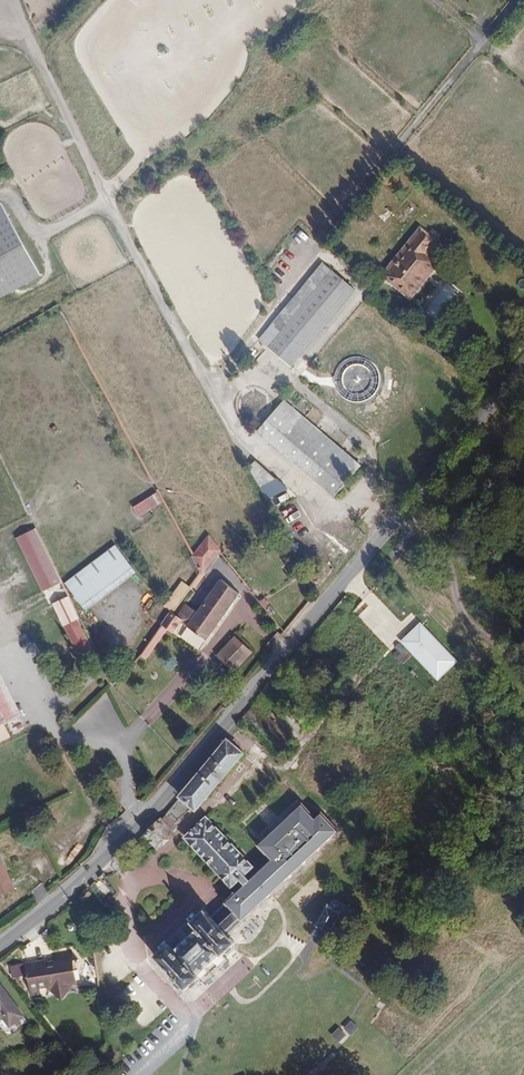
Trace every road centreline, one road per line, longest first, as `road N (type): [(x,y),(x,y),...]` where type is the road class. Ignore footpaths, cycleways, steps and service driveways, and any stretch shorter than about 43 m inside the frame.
road 1 (secondary): [(523,371),(145,820),(0,946)]
road 2 (track): [(19,19),(221,404)]

